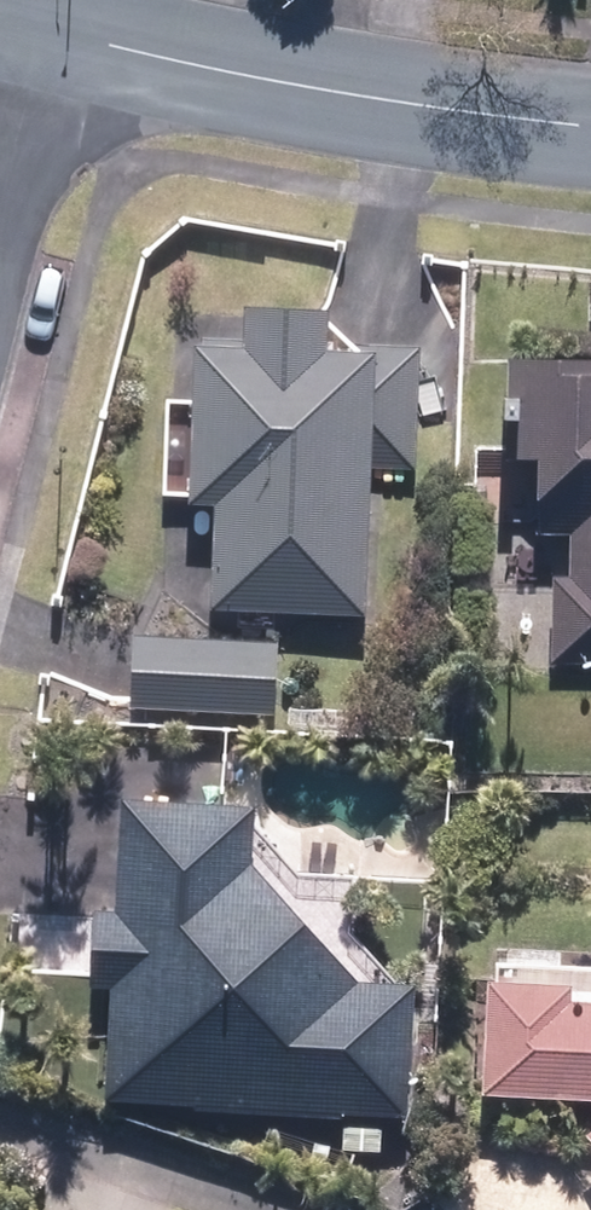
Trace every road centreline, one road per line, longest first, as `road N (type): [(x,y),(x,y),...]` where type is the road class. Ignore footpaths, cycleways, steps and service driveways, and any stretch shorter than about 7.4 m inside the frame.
road 1 (residential): [(590,123),(337,92),(59,33)]
road 2 (residential): [(59,33),(0,256)]

